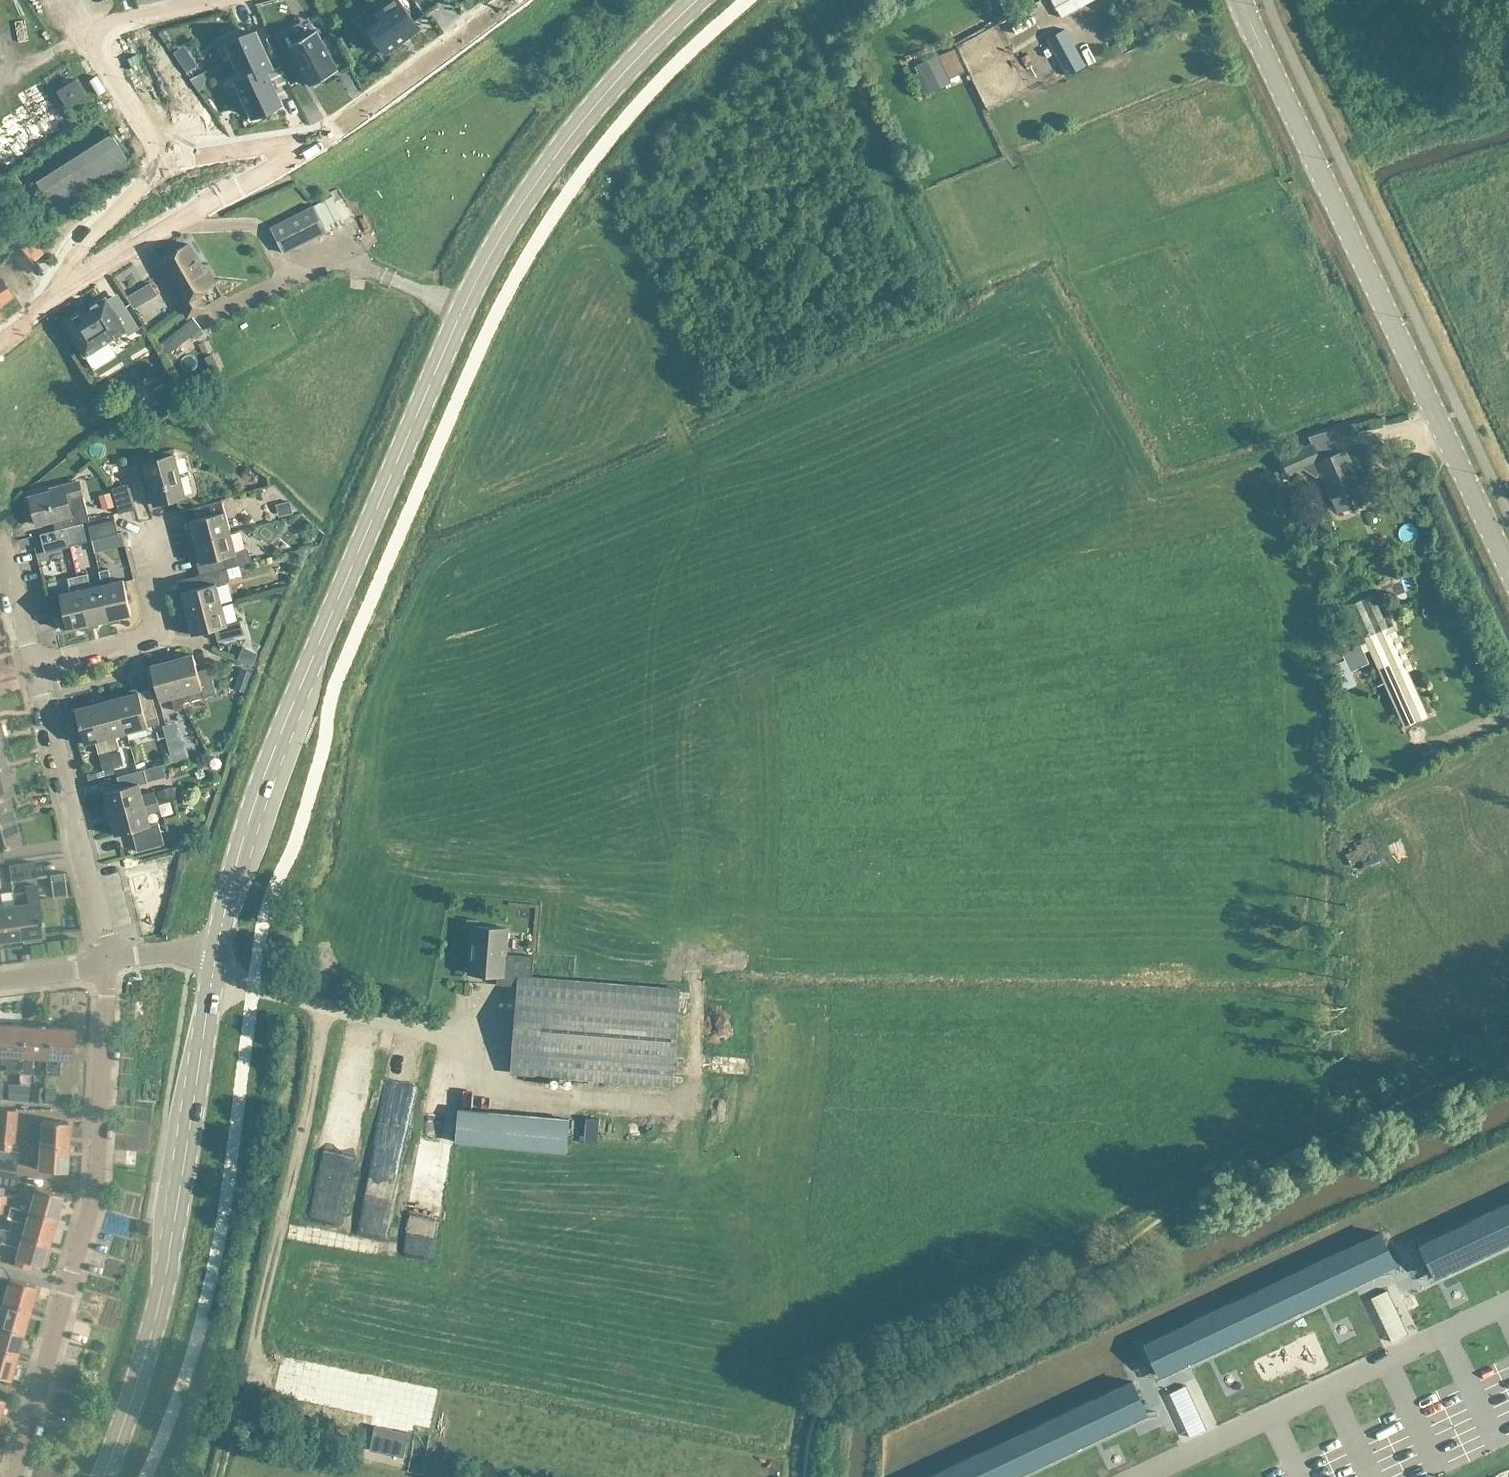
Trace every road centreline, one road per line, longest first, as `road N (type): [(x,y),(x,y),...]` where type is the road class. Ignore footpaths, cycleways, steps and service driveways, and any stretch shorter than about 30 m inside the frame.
road 1 (secondary): [(217,949),(281,731),(484,266),(573,132),(698,0)]
road 2 (tertiary): [(1508,572),(1240,0)]
road 3 (secondary): [(99,1476),(163,1274),(217,949)]
road 4 (residential): [(11,1476),(92,1194),(106,960)]
road 5 (track): [(319,1002),(317,1061),(252,1346),(262,1374),(290,1382)]
road 6 (residential): [(106,960),(34,665)]
road 7 (residential): [(59,293),(302,150)]
road 8 (residential): [(163,162),(102,59),(99,39),(116,27),(216,0)]
road 9 (residential): [(302,150),(513,0)]
road 10 (residential): [(34,665),(157,635),(130,526)]
road 11 (residential): [(163,162),(78,249),(59,293)]
road 12 (residential): [(302,150),(163,162)]
road 13 (residential): [(34,665),(0,531)]

